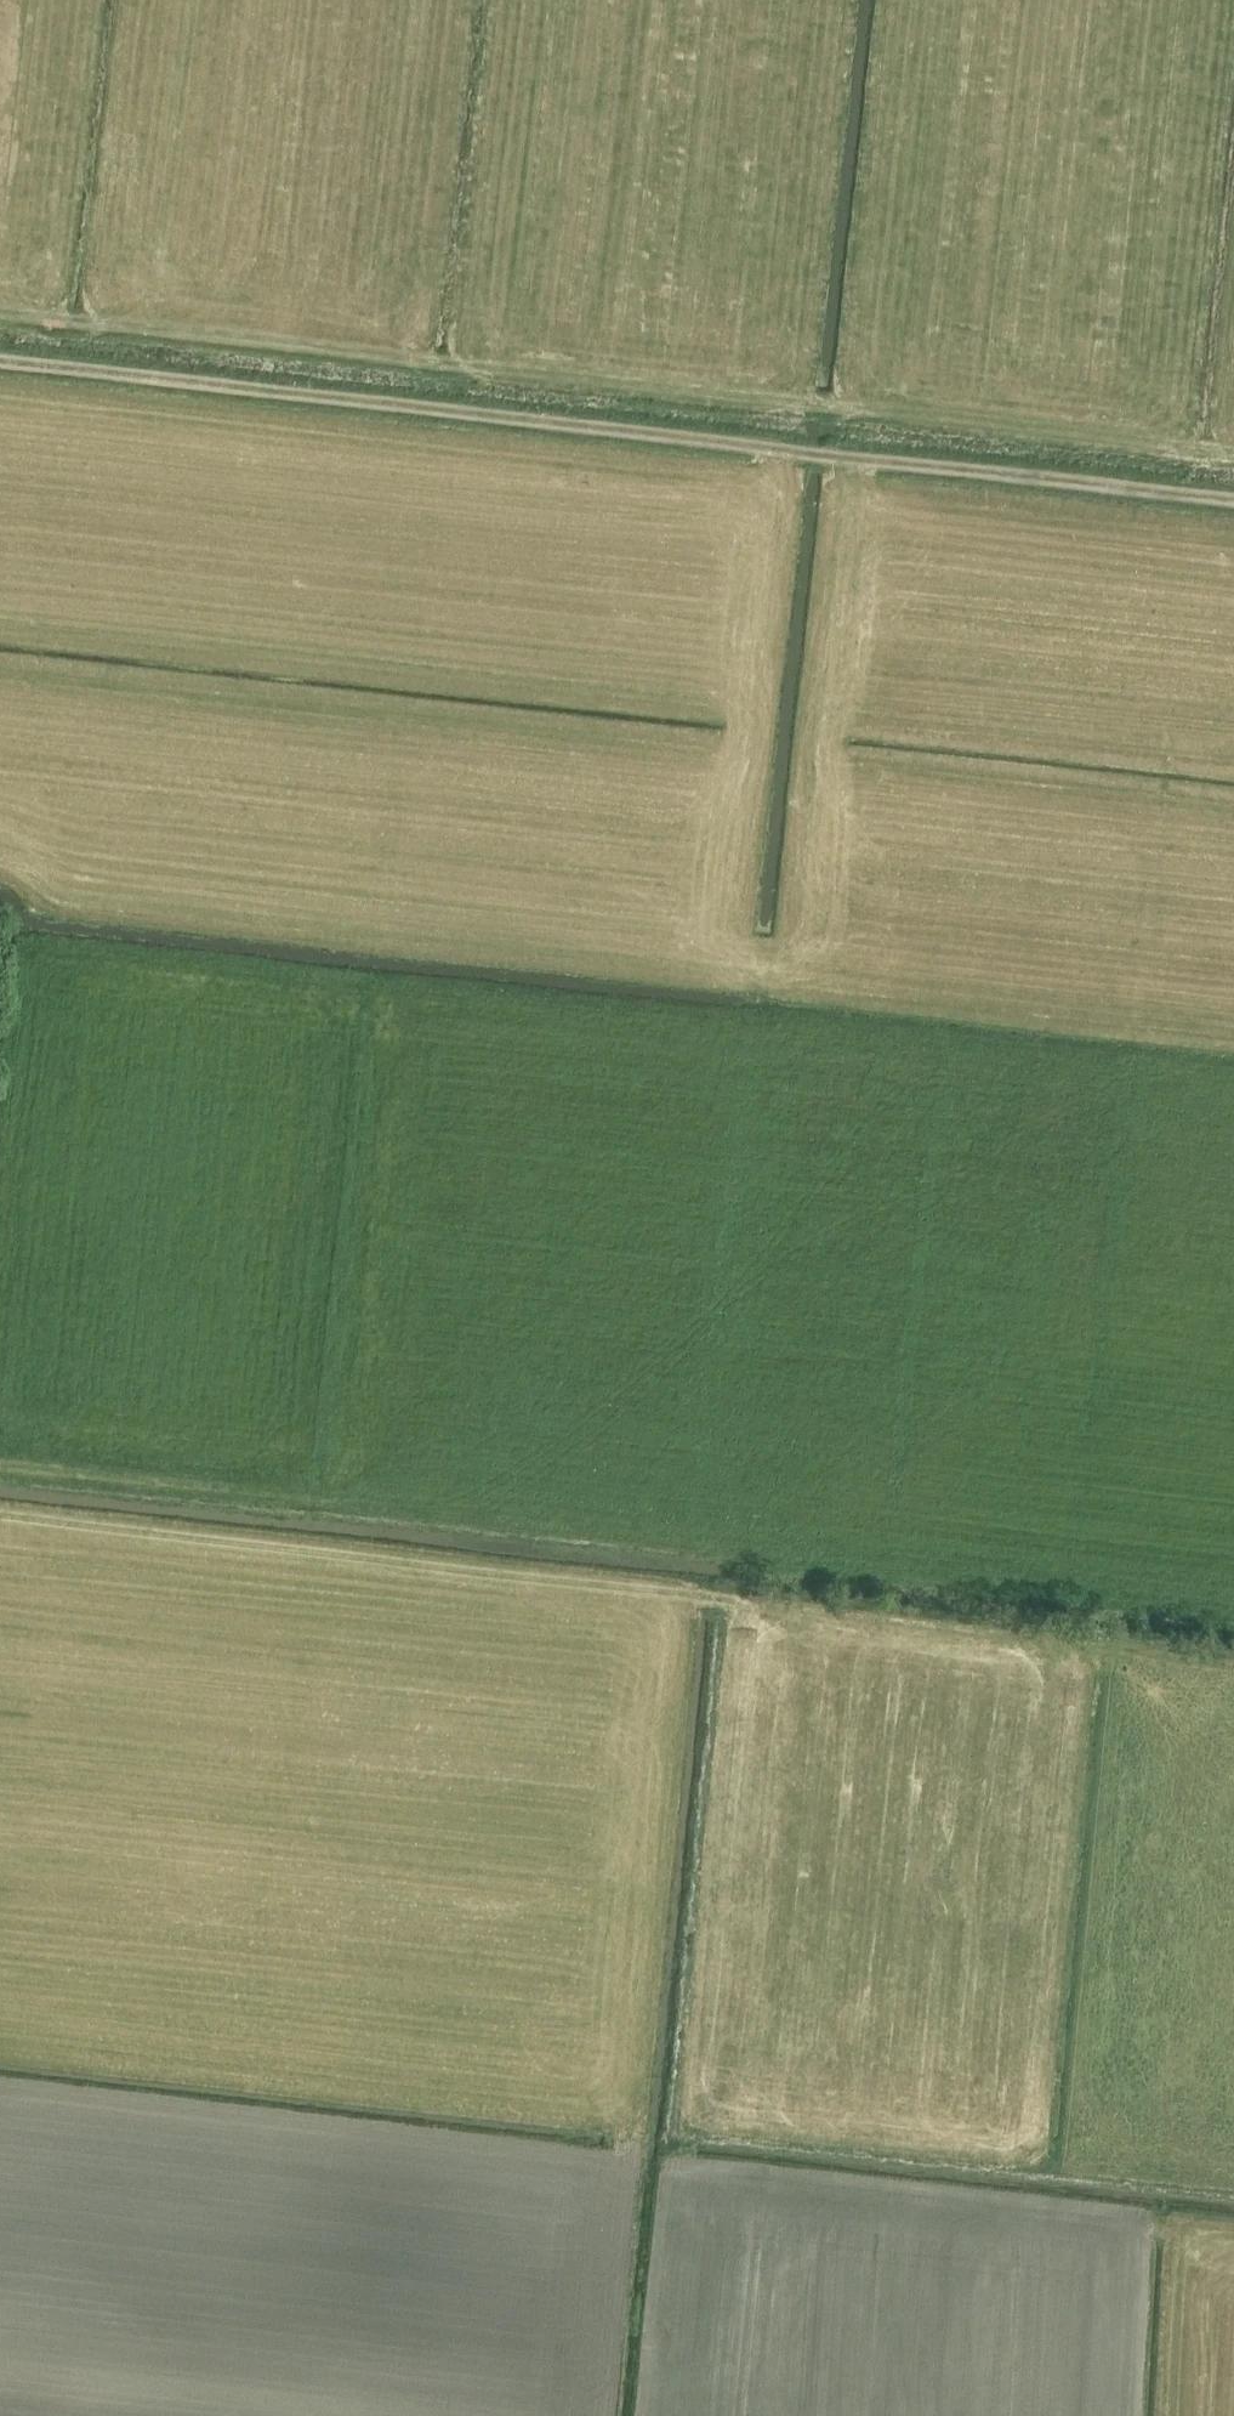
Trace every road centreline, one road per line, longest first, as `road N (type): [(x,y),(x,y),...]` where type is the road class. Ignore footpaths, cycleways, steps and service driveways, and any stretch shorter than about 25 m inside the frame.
road 1 (track): [(0,362),(1233,497)]

